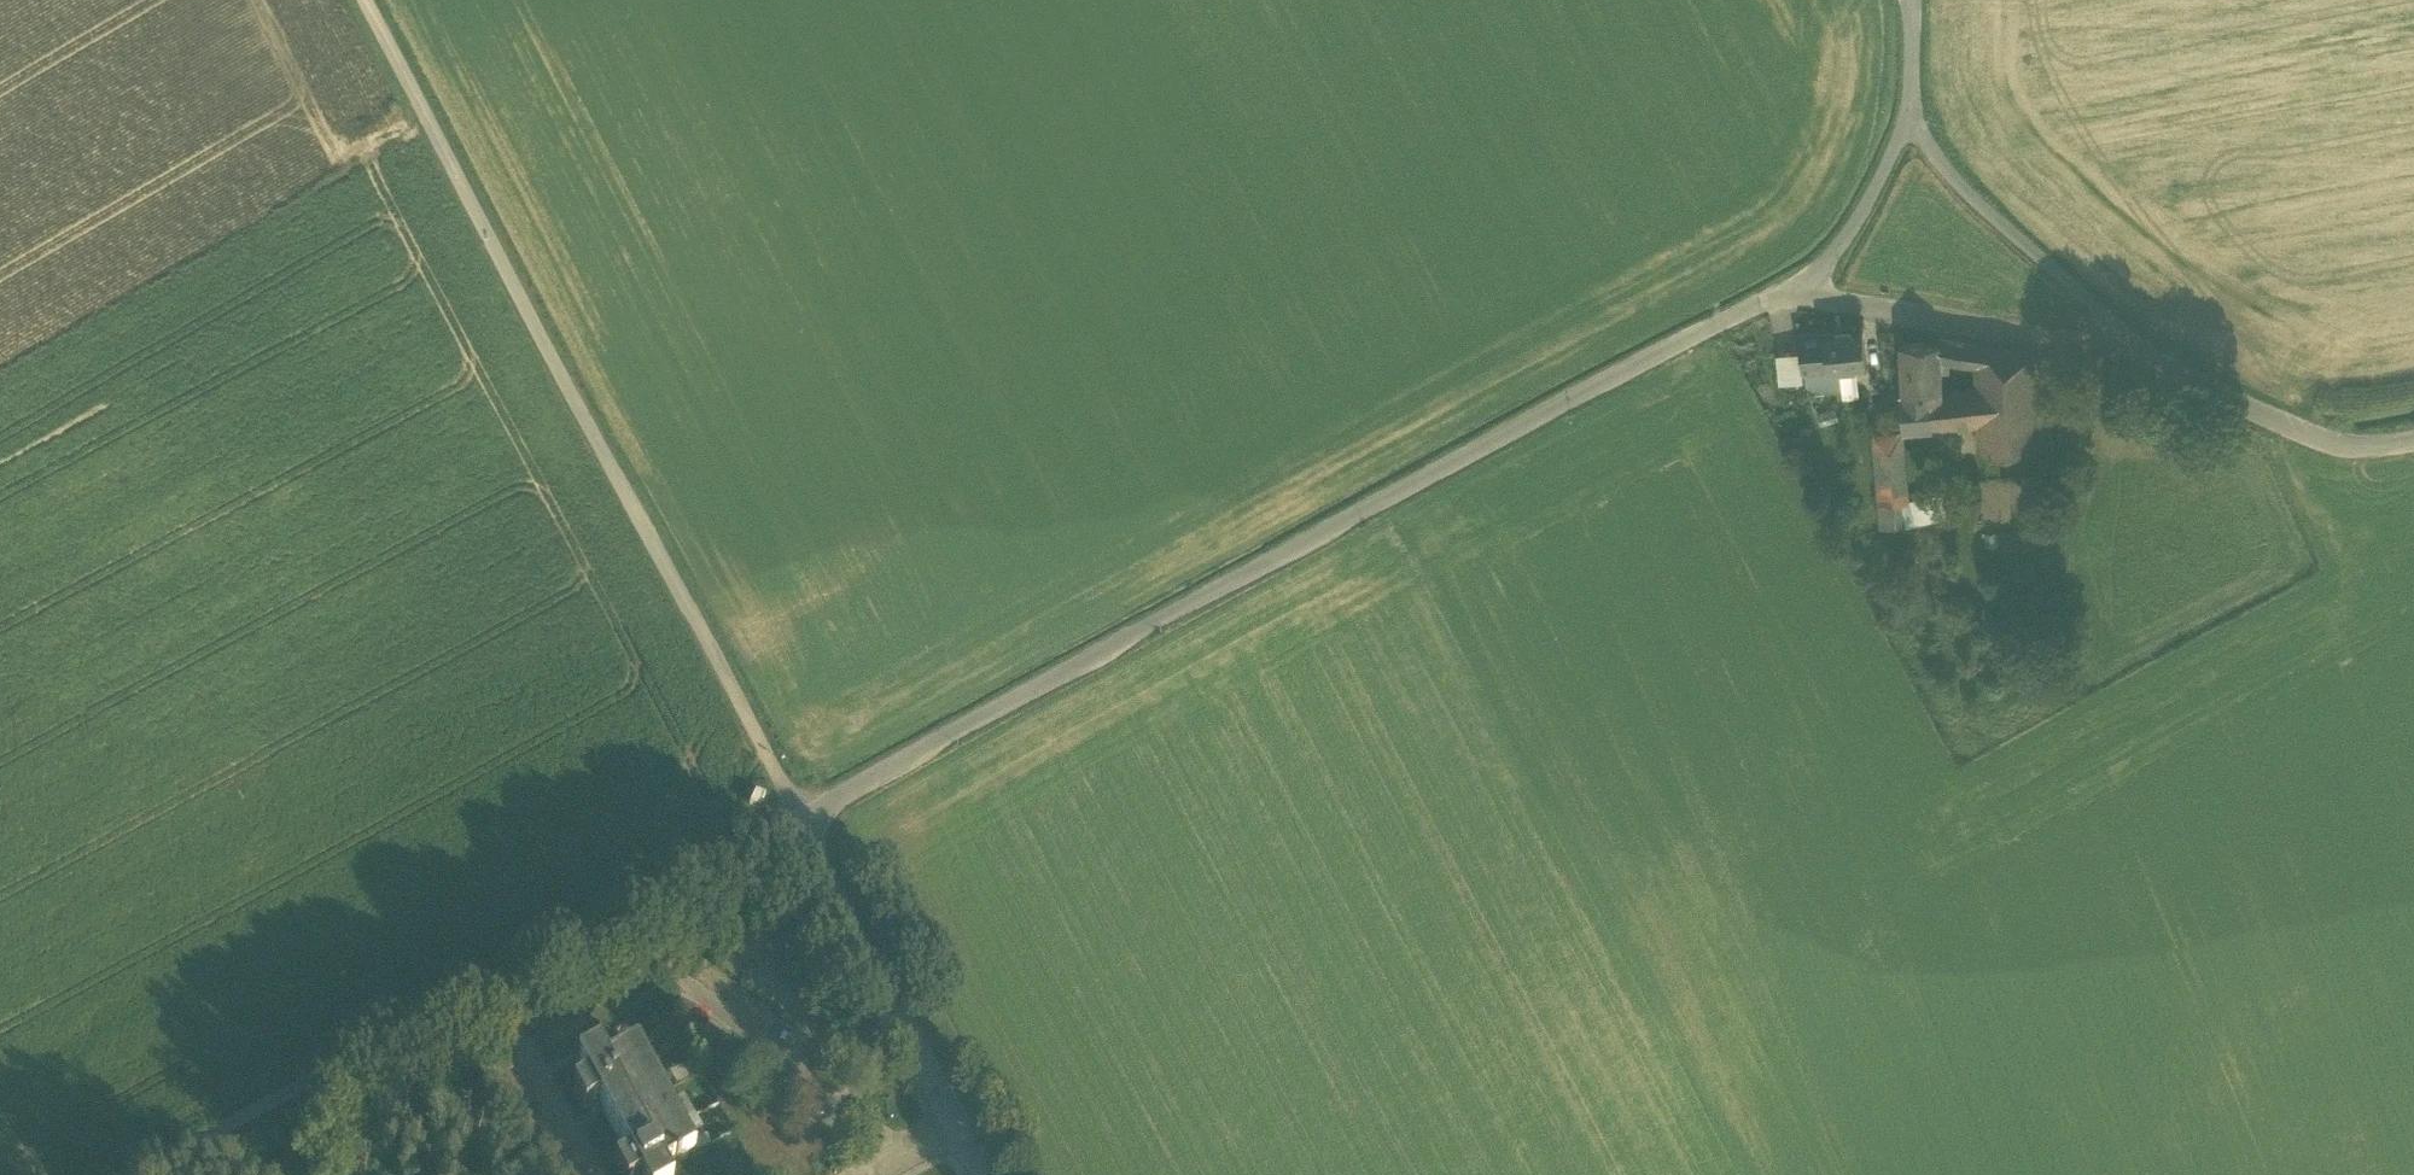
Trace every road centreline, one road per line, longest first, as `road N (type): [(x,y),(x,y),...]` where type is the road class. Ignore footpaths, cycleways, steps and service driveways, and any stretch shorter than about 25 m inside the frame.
road 1 (unclassified): [(1803,285),(1401,491),(797,816)]
road 2 (track): [(360,0),(797,816)]
road 3 (residential): [(129,1174),(797,816)]
road 4 (unclassified): [(797,816),(990,1174)]
road 5 (unclassified): [(2155,364),(1803,285)]
road 6 (unclassified): [(1906,122),(1967,193),(2155,364)]
road 7 (unclassified): [(2413,442),(2303,438),(2155,364)]
road 8 (residential): [(1906,122),(1860,216),(1825,269),(1803,285)]

